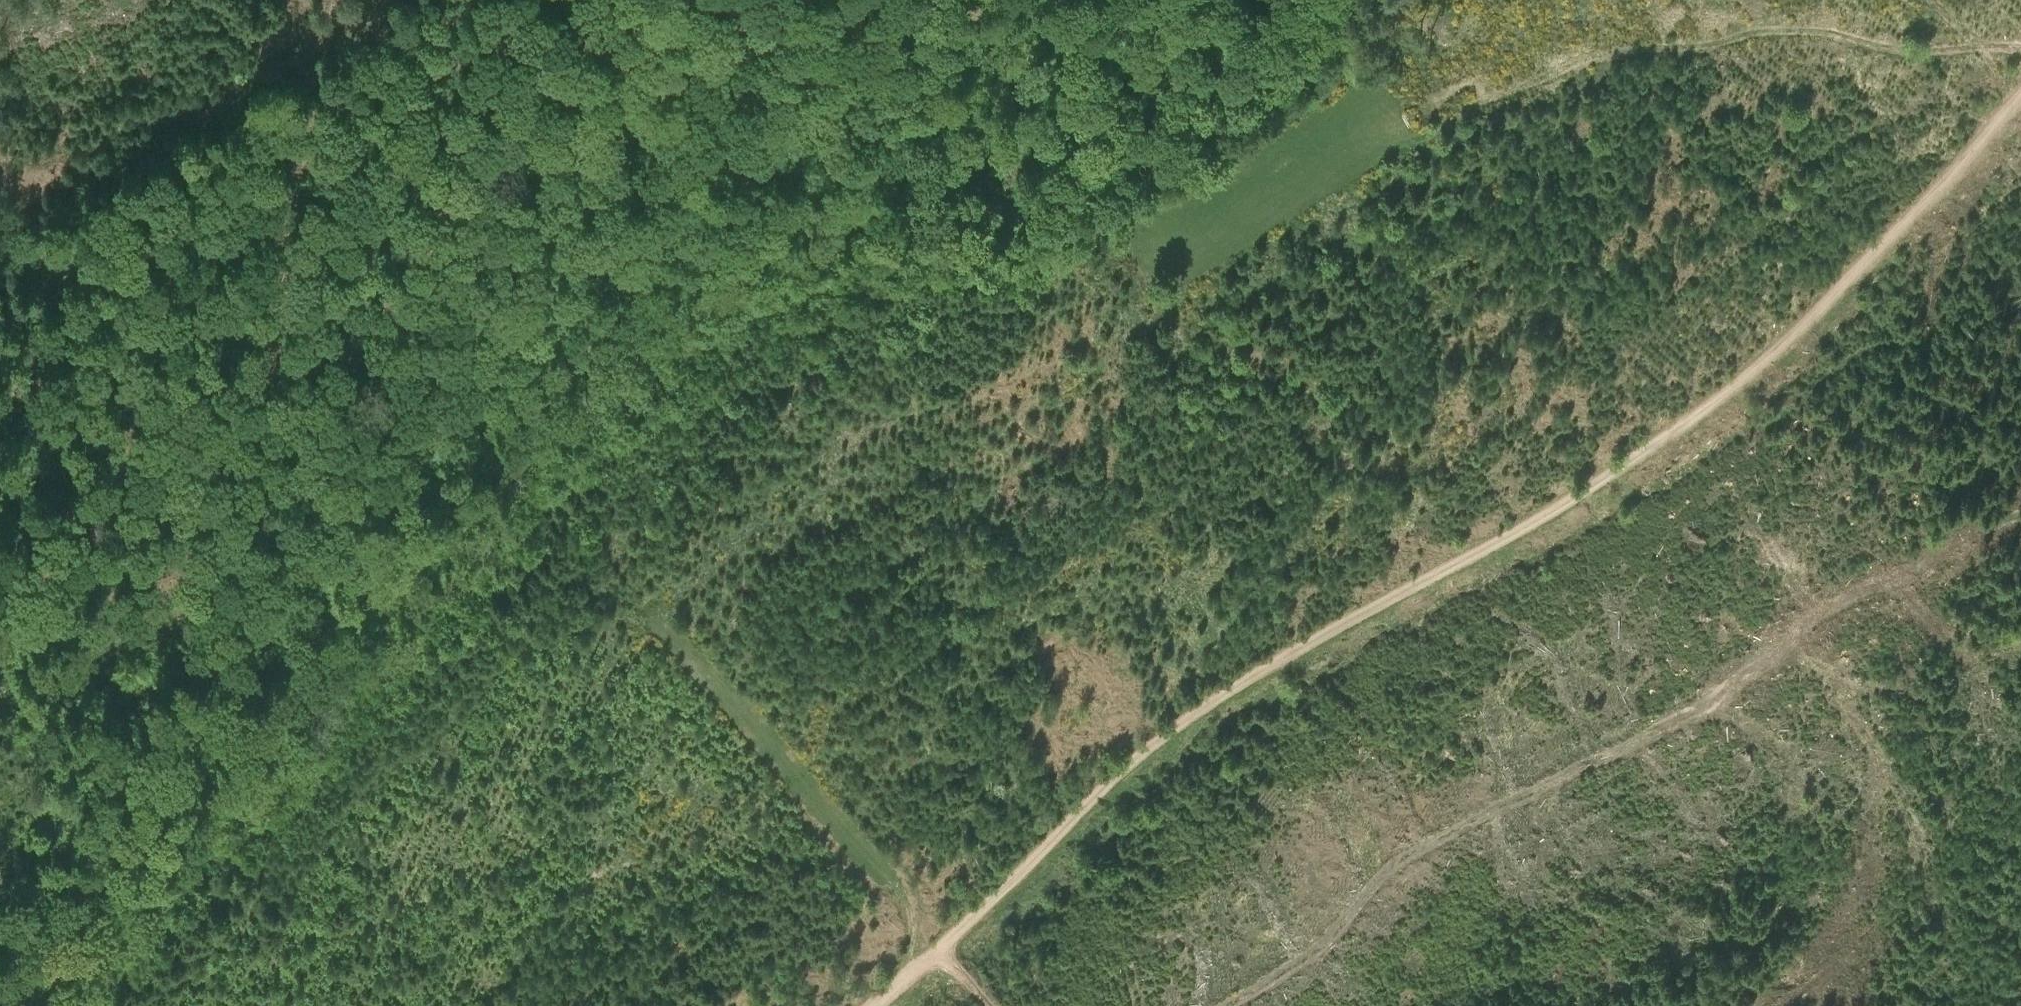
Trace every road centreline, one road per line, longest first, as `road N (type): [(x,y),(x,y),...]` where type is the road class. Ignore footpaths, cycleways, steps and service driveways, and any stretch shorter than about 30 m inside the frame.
road 1 (track): [(2020,96),(1875,263),(1725,404),(1521,538),(1182,729),(893,1005)]
road 2 (track): [(0,698),(109,650),(219,553),(285,425),(580,88)]
road 3 (track): [(285,425),(273,316),(314,58),(318,40),(363,0)]

